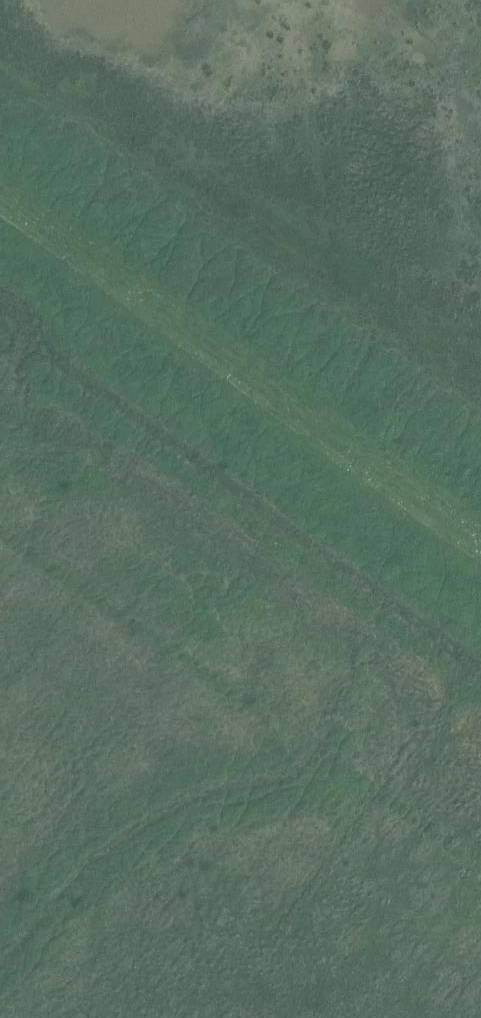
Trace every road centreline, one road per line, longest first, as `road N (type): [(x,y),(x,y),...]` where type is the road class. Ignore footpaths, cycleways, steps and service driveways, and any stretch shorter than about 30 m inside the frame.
road 1 (track): [(0,196),(480,552)]

